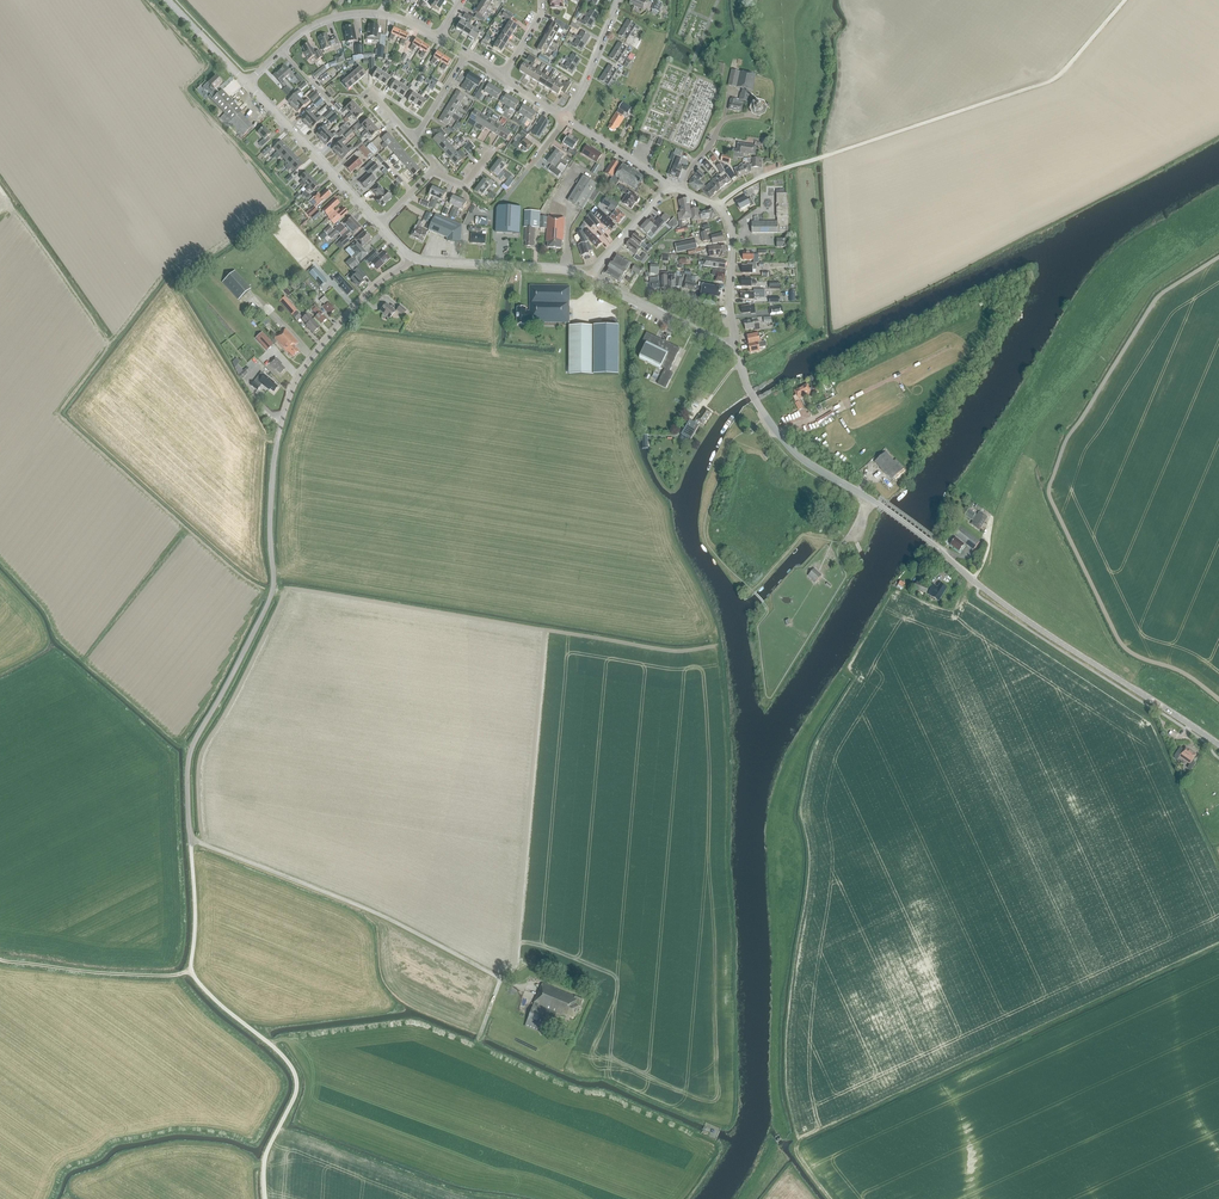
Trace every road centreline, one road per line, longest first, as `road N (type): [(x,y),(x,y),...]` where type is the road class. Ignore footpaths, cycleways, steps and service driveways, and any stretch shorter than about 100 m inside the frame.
road 1 (tertiary): [(1218,745),(1017,614),(883,507),(803,459),(766,416),(728,348)]
road 2 (track): [(277,444),(272,589),(191,751),(190,840)]
road 3 (track): [(190,840),(193,974),(276,1049),(296,1081),(265,1155),(265,1198)]
road 4 (track): [(817,159),(1053,80),(1125,0)]
road 5 (residential): [(412,258),(375,286),(307,364),(277,444)]
road 6 (residential): [(440,38),(391,15),(332,16),(302,31),(246,83)]
road 7 (tertiary): [(378,225),(246,83)]
road 8 (track): [(191,970),(115,974),(0,960)]
road 9 (tertiary): [(591,280),(564,270),(412,258)]
road 10 (tertiary): [(728,348),(591,280)]
road 11 (residential): [(718,206),(732,230),(735,336),(728,348)]
road 12 (residential): [(565,118),(619,0)]
road 13 (residential): [(670,185),(565,118)]
road 14 (residential): [(591,280),(670,185)]

